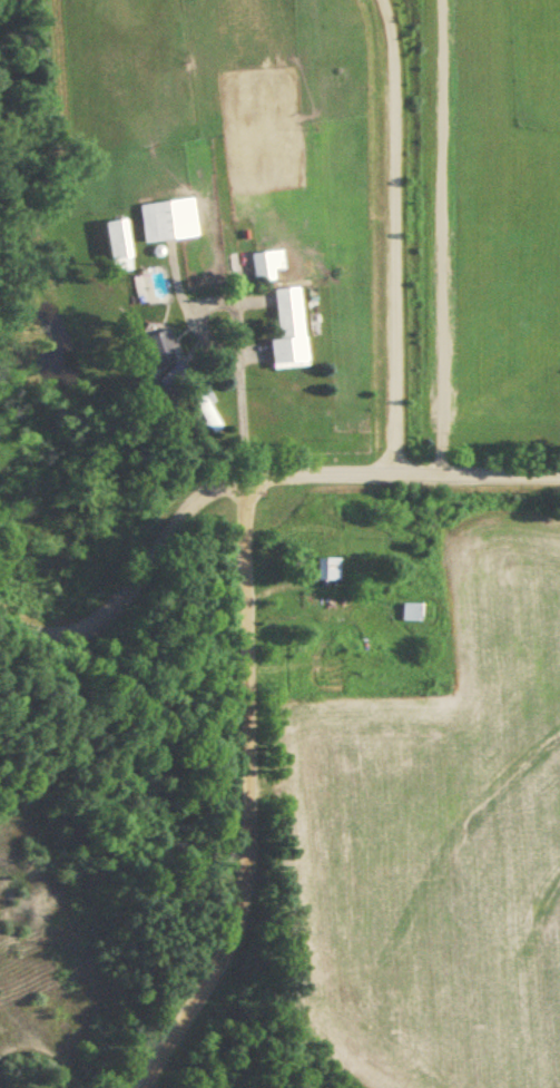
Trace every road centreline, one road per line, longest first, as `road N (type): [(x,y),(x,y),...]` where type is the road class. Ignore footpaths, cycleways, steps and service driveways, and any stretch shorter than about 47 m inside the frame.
road 1 (residential): [(0,619),(42,636),(79,635),(107,617),(185,508),(205,490),(244,479),(559,475)]
road 2 (residential): [(137,1087),(179,1003),(230,934),(244,894),(245,620)]
road 3 (residential): [(394,474),(393,36),(384,0)]
road 4 (residential): [(245,620),(244,479)]

